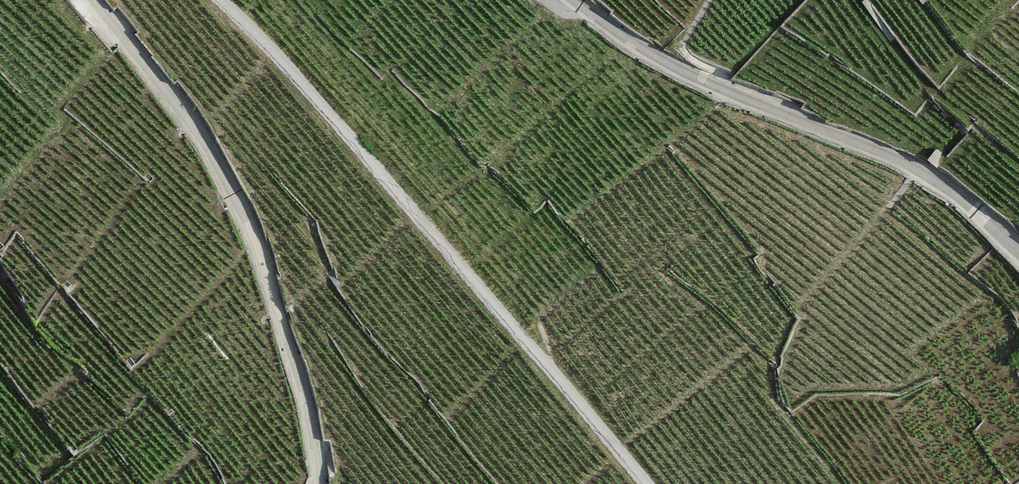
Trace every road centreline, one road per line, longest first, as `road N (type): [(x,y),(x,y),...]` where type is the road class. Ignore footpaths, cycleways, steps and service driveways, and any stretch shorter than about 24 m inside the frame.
road 1 (track): [(219,0),(380,171),(644,483)]
road 2 (track): [(323,483),(311,416),(252,231),(197,136),(89,0)]
road 3 (track): [(580,0),(641,51),(923,175),(1018,250)]

